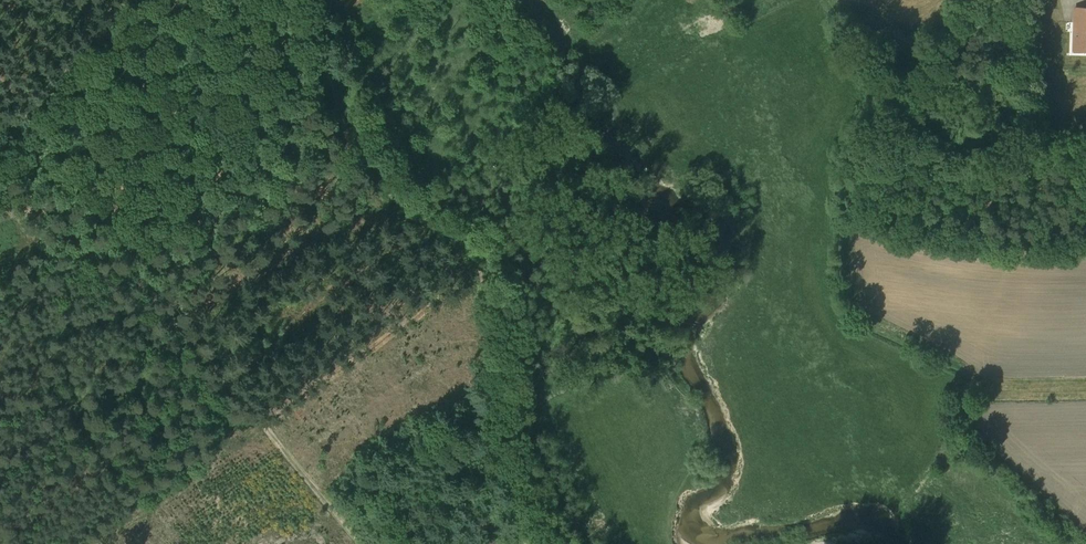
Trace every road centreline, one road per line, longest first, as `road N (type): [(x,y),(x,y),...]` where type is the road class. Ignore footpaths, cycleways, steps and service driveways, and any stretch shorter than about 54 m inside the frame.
road 1 (track): [(317,0),(332,98),(358,160),(393,204),(470,246),(479,261),(491,425),(525,543)]
road 2 (track): [(0,126),(360,543)]
road 3 (track): [(0,149),(125,0)]

